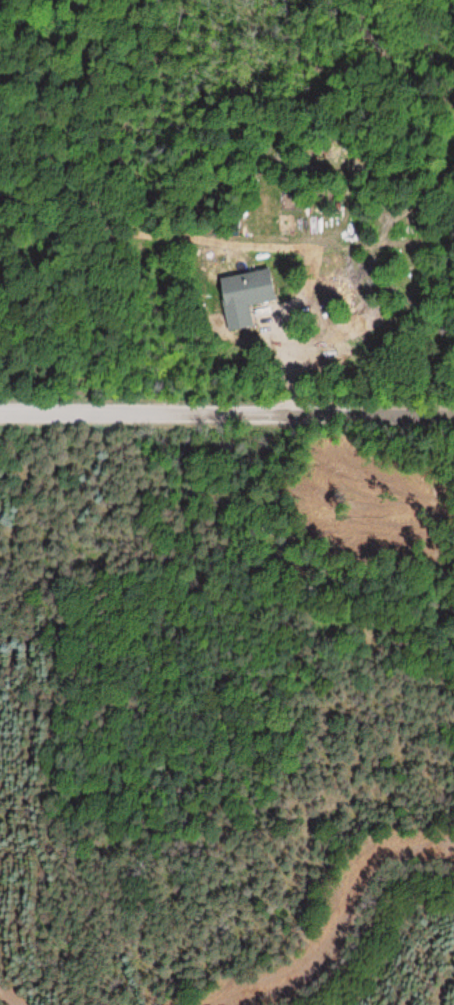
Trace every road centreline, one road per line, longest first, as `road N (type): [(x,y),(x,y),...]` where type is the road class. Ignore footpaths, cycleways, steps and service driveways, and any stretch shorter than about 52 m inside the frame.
road 1 (residential): [(453,410),(0,406)]

